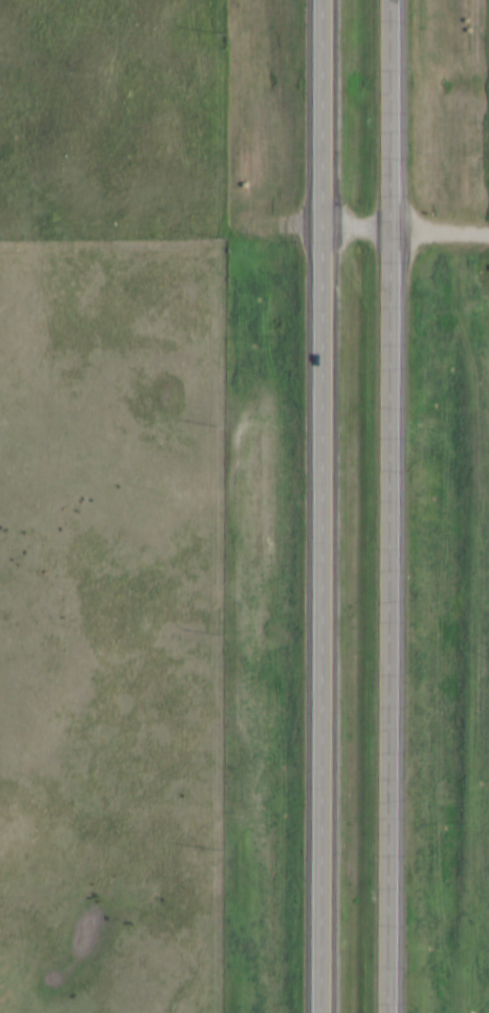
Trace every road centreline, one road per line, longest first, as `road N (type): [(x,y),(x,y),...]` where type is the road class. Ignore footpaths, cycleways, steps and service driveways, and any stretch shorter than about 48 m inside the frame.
road 1 (trunk): [(327,0),(325,1012)]
road 2 (trunk): [(390,1012),(392,0)]

